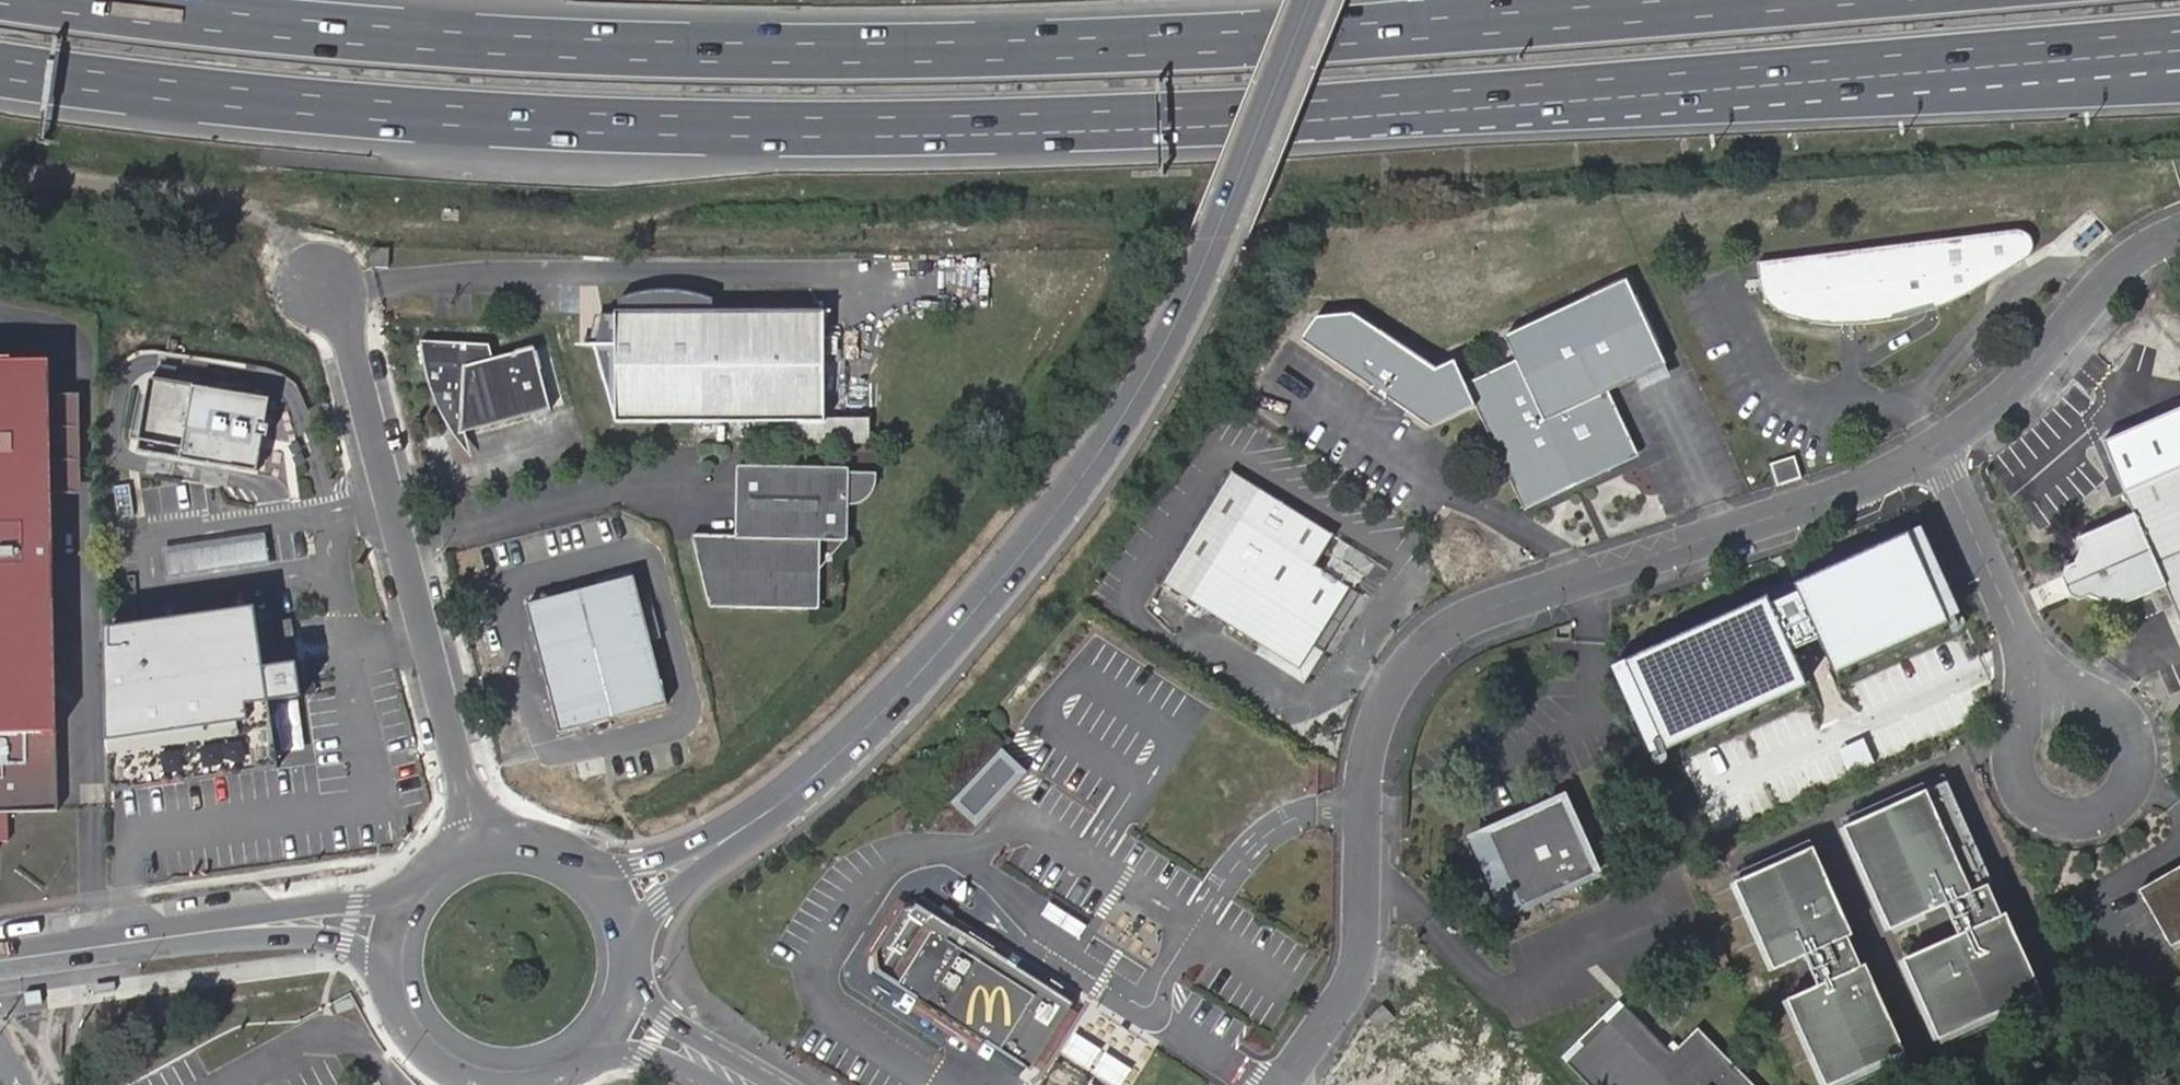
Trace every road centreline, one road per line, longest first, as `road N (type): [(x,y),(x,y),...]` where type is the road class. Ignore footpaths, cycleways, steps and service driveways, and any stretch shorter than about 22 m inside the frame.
road 1 (motorway): [(0,68),(606,128),(1357,110),(2179,51)]
road 2 (motorway): [(1697,0),(1167,41),(676,51),(431,40),(74,0)]
road 3 (tertiary): [(702,855),(832,761),(947,644),(1033,544),(1116,428),(1211,259),(1309,0)]
road 4 (unclassified): [(1280,1084),(1357,976),(1365,761),(1382,703),(1417,653),(1489,609),(1848,491),(1934,448)]
road 5 (unclassified): [(474,848),(427,639),(323,285)]
road 6 (unclassified): [(1934,448),(2020,381),(2117,270),(2179,233)]
road 7 (tertiary): [(286,921),(0,961)]
road 8 (unclassified): [(2025,650),(2011,744),(2022,784),(2055,808),(2076,810),(2111,795),(2131,763)]
road 9 (tertiary): [(396,969),(405,1003),(450,1056),(517,1073),(582,1050)]
road 10 (unclassified): [(1934,448),(2025,650)]
road 11 (tertiary): [(773,1084),(667,1021),(628,972)]
road 12 (unclassified): [(2131,763),(2127,725),(2117,709),(2025,650)]
road 13 (tertiary): [(582,1050),(643,1056),(714,1084)]
road 14 (tertiary): [(413,897),(286,921)]
road 15 (tertiary): [(286,921),(345,939),(396,969)]

